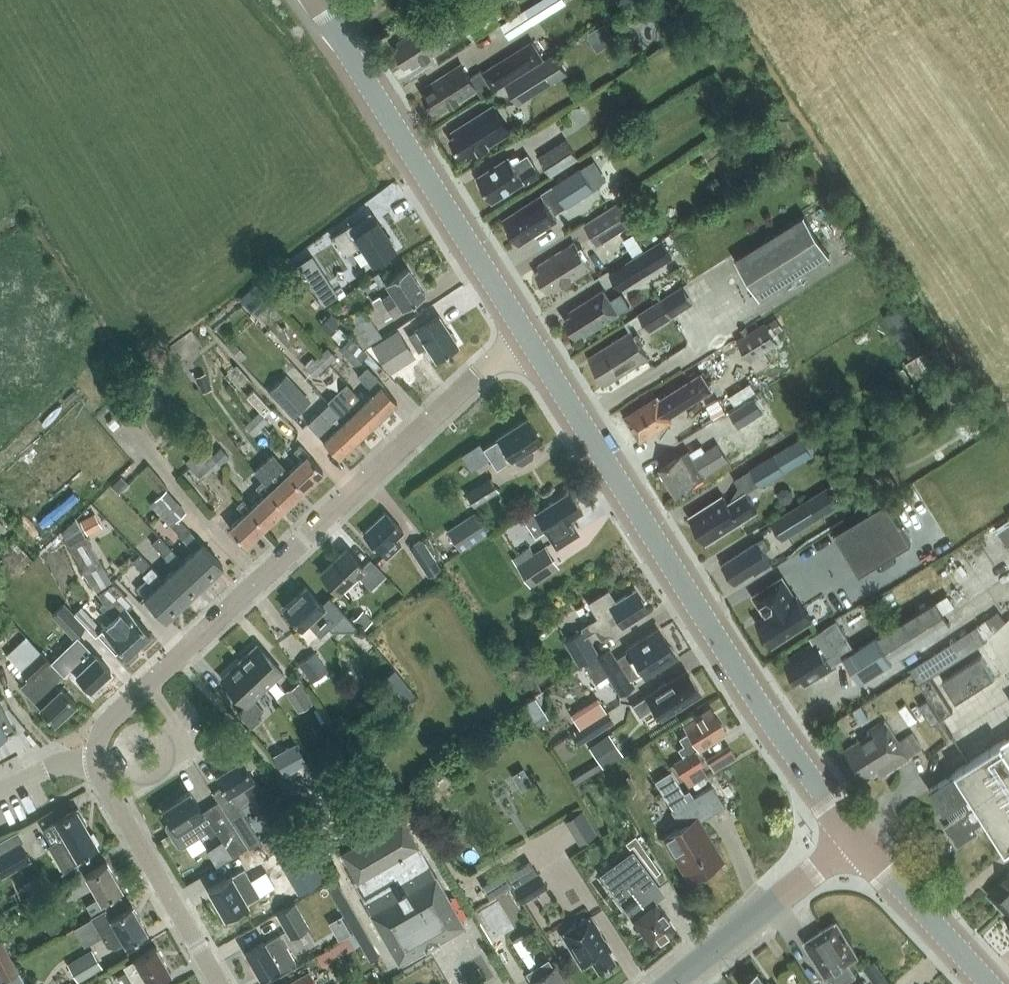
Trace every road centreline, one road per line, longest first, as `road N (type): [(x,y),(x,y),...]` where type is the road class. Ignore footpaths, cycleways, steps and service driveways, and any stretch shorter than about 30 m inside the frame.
road 1 (residential): [(97,760),(119,710),(528,338)]
road 2 (secondary): [(858,838),(801,769),(528,338)]
road 3 (secondary): [(528,338),(316,0)]
road 4 (residential): [(221,983),(97,760)]
road 5 (secondary): [(671,983),(858,838)]
road 6 (secondary): [(989,983),(858,838)]

